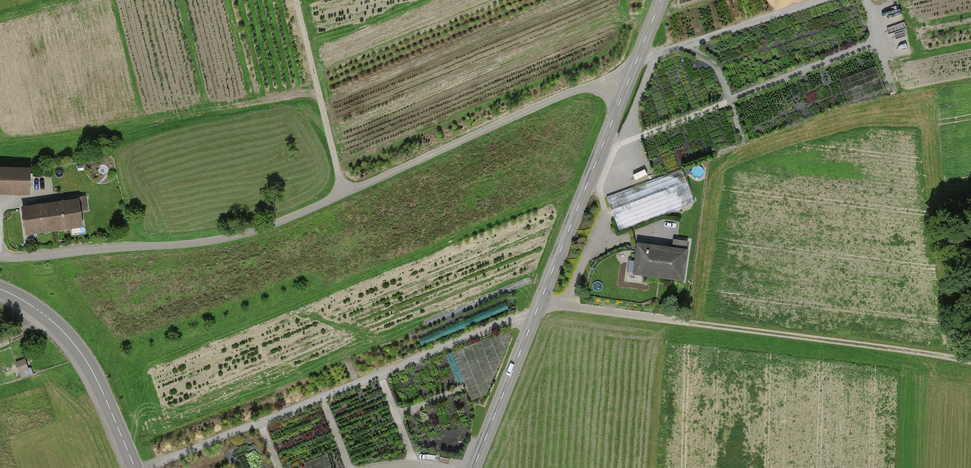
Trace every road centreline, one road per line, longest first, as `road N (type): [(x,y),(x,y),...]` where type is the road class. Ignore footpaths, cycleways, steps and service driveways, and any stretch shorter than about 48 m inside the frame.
road 1 (tertiary): [(473,467),(661,0)]
road 2 (track): [(143,467),(523,317),(533,321)]
road 3 (track): [(565,306),(970,363)]
road 4 (secondary): [(136,467),(79,349),(31,305),(0,290)]
road 5 (track): [(348,193),(299,0)]
road 6 (track): [(637,62),(822,0)]

